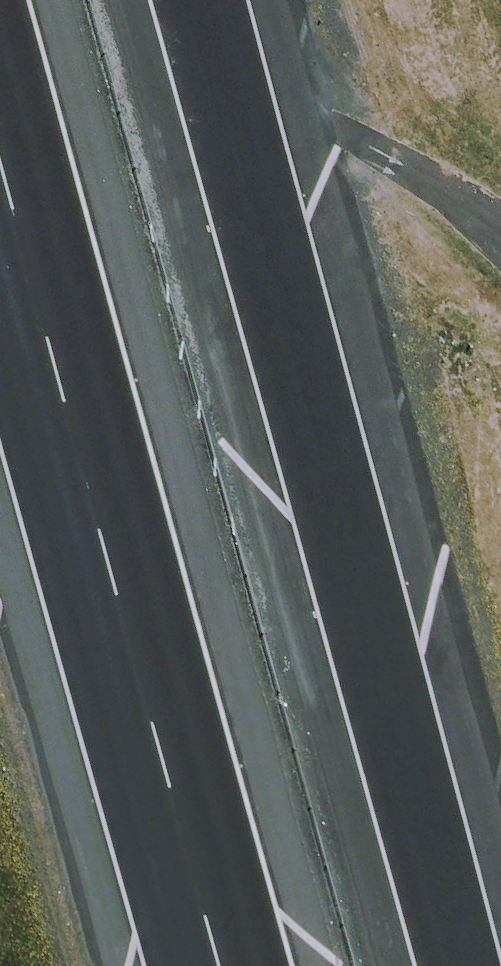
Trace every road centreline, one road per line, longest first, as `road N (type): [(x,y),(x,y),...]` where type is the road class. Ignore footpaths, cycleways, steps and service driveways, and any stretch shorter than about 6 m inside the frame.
road 1 (motorway): [(200,0),(456,965)]
road 2 (motorway): [(216,965),(0,173)]

